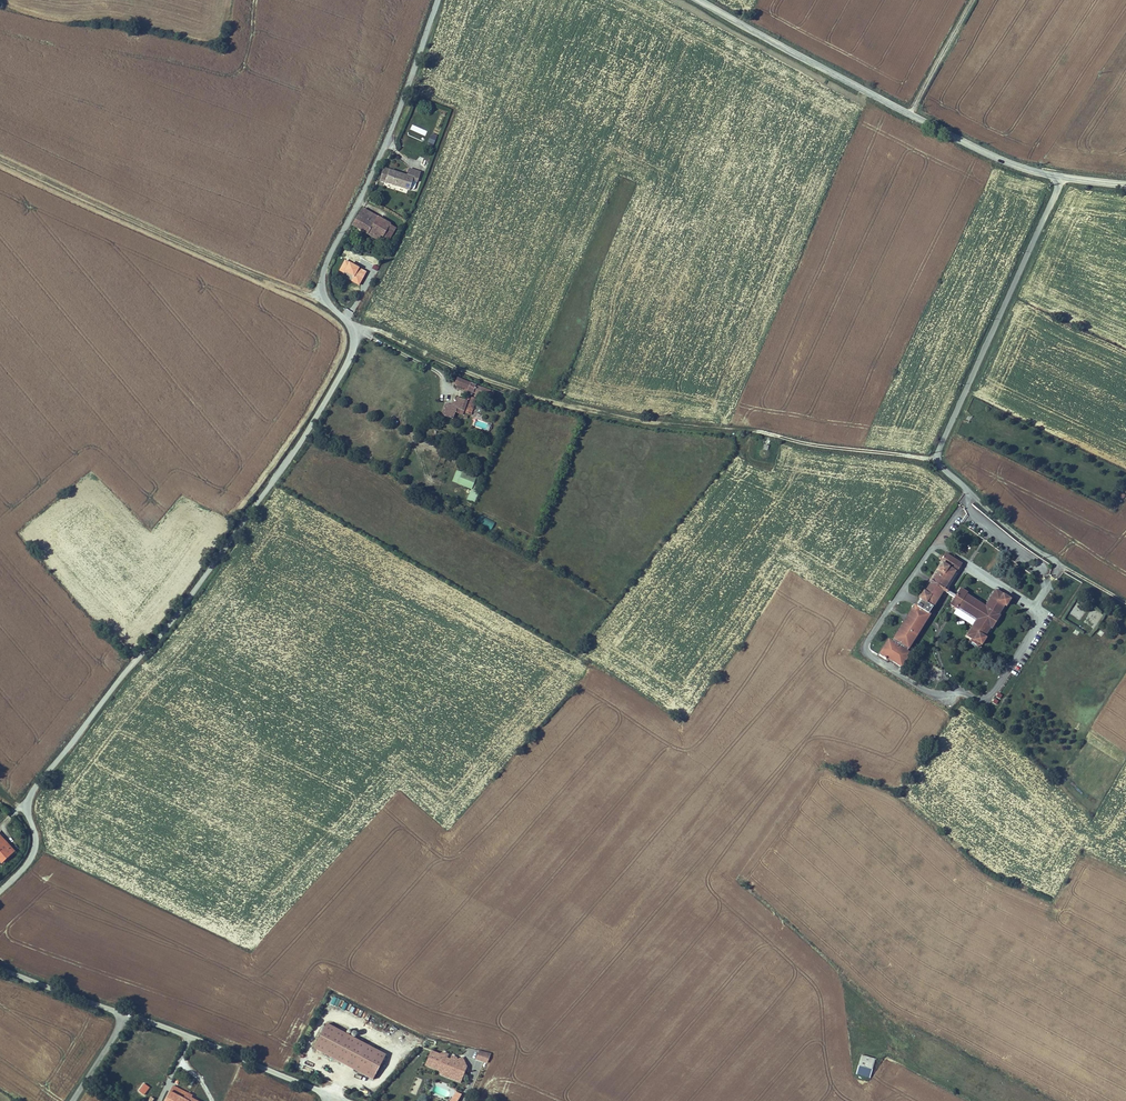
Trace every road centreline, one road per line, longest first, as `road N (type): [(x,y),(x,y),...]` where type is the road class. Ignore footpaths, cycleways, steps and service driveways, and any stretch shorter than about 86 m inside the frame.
road 1 (unclassified): [(368,328),(253,527),(139,663),(31,817),(47,850),(0,904)]
road 2 (track): [(510,392),(645,426),(935,460)]
road 3 (tertiary): [(698,0),(1001,160),(1062,178)]
road 4 (unclassified): [(440,0),(390,144),(321,283),(334,309),(368,328)]
road 5 (track): [(0,156),(334,309)]
road 6 (unclassified): [(973,496),(935,460),(1062,178)]
road 7 (track): [(1125,603),(973,496)]
road 8 (unclassified): [(368,328),(510,392)]
road 9 (unclassified): [(206,1042),(346,1097)]
road 10 (unclassified): [(0,968),(140,1021)]

